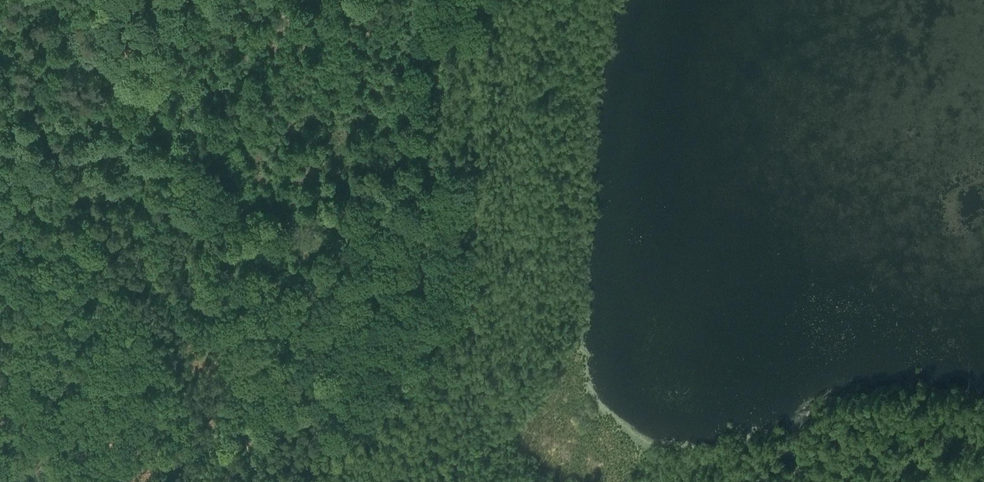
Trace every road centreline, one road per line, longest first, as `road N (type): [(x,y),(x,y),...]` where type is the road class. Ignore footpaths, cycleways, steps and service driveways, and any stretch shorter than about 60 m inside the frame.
road 1 (track): [(0,78),(76,109),(142,94),(274,0)]

